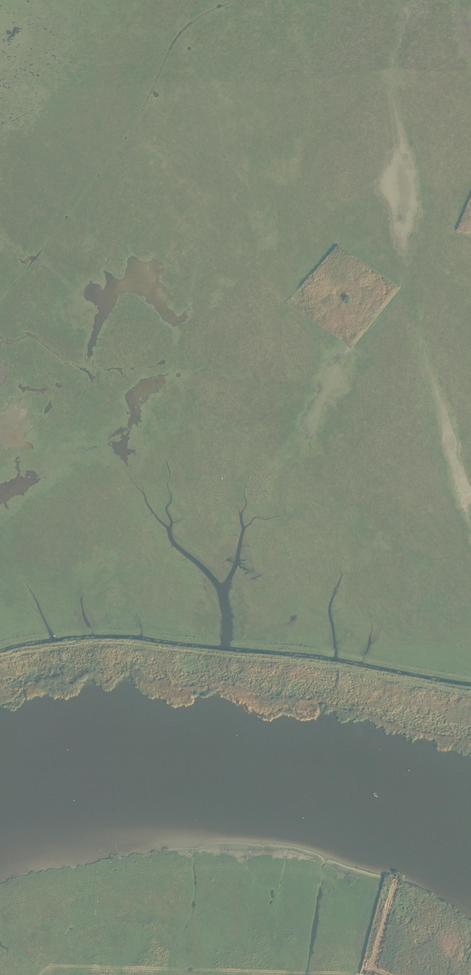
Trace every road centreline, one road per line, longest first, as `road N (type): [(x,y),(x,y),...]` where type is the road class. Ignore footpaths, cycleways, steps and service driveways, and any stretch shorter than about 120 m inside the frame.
road 1 (track): [(470,693),(311,665),(121,644),(0,660)]

